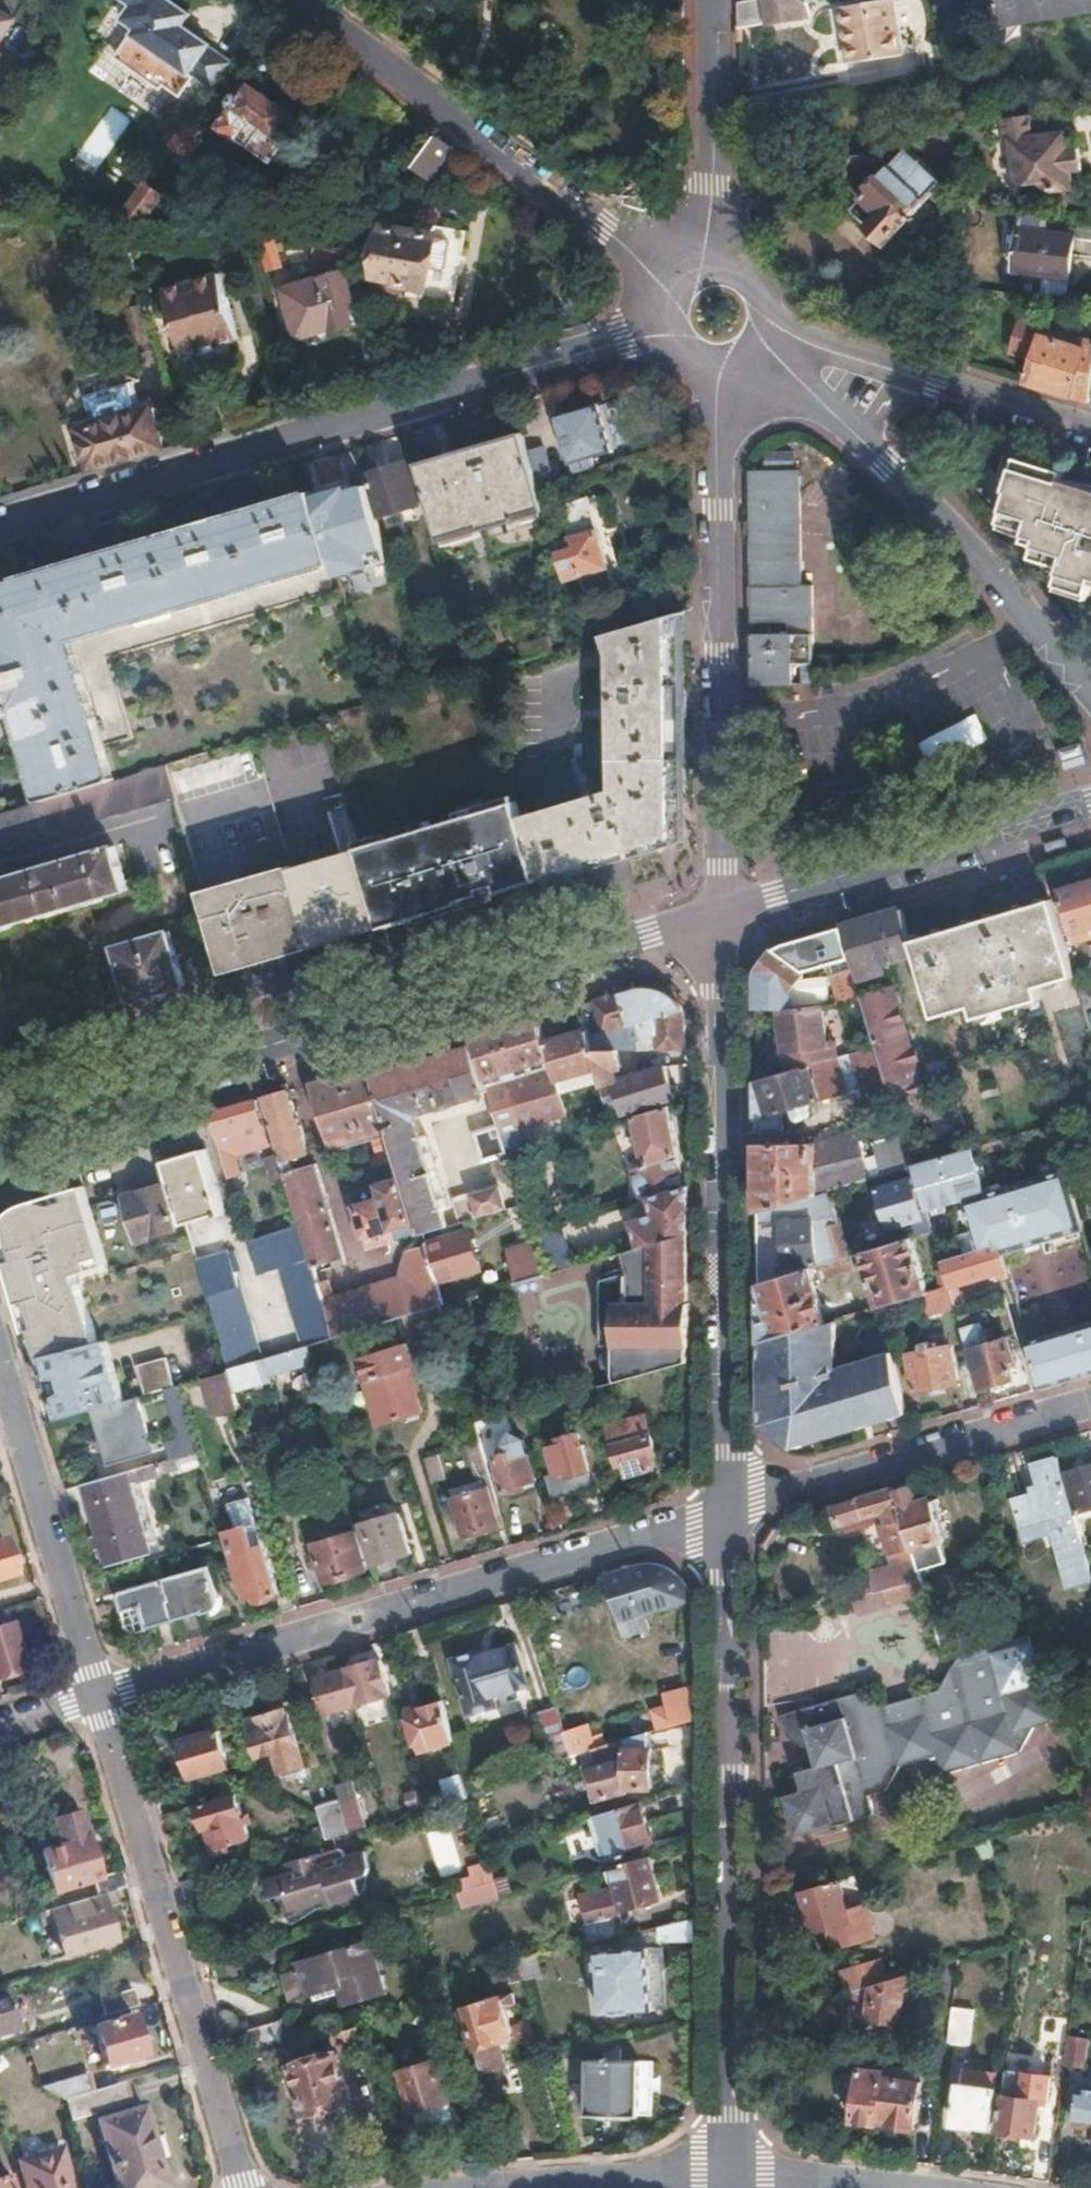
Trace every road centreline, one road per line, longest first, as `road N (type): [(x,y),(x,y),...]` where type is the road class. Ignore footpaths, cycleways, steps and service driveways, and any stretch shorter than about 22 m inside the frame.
road 1 (primary): [(719,910),(0,1122)]
road 2 (residential): [(0,524),(669,325)]
road 3 (residential): [(728,2179),(723,1512)]
road 4 (residential): [(723,1512),(94,1694)]
road 5 (residential): [(723,1512),(719,910)]
road 6 (residential): [(719,910),(714,364)]
road 7 (residential): [(94,1694),(241,2187)]
road 8 (residential): [(758,344),(928,503),(1090,688)]
road 9 (residential): [(297,0),(678,284)]
road 10 (primary): [(1090,802),(719,910)]
road 11 (residential): [(1090,1402),(723,1512)]
road 12 (residential): [(0,1356),(94,1694)]
road 13 (residential): [(1090,432),(819,353),(767,323)]
road 14 (residential): [(714,0),(716,180),(706,266)]
road 15 (residential): [(728,2179),(495,2187)]
road 16 (residential): [(900,2187),(728,2179)]

